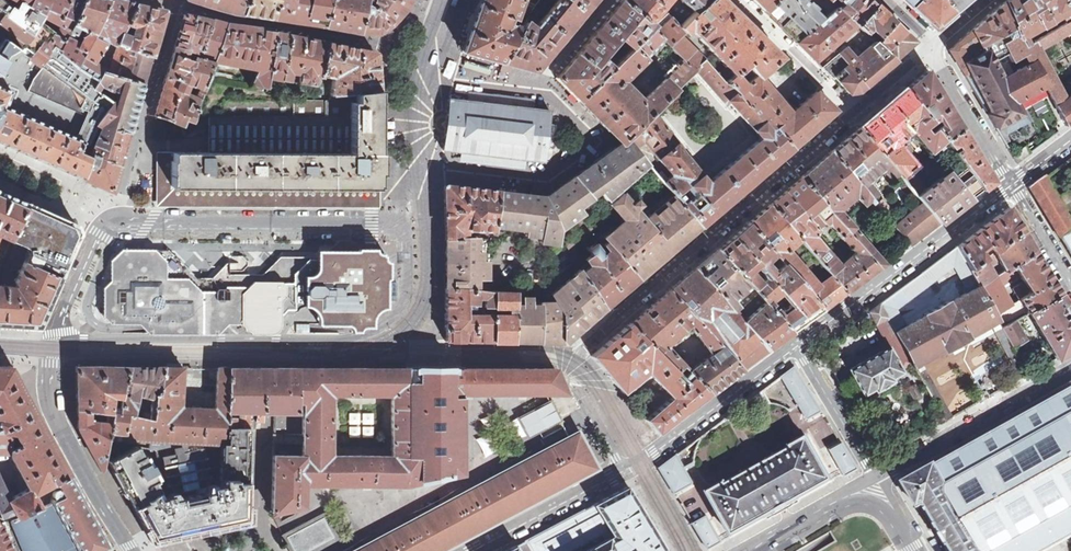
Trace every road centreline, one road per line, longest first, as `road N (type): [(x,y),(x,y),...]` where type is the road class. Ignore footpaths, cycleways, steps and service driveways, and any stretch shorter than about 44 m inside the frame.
road 1 (residential): [(57,340),(346,339),(387,326),(404,304),(403,225),(109,223)]
road 2 (residential): [(626,471),(577,385),(574,359),(931,49)]
road 3 (residential): [(1013,185),(801,347)]
road 4 (residential): [(132,550),(57,422),(50,378),(57,340)]
road 5 (unclassified): [(1070,373),(879,476)]
road 6 (residential): [(801,347),(626,471)]
road 7 (residential): [(626,471),(474,550)]
road 8 (residential): [(1013,185),(931,49)]
road 9 (residential): [(801,347),(879,476)]
road 10 (residential): [(109,223),(57,340)]

